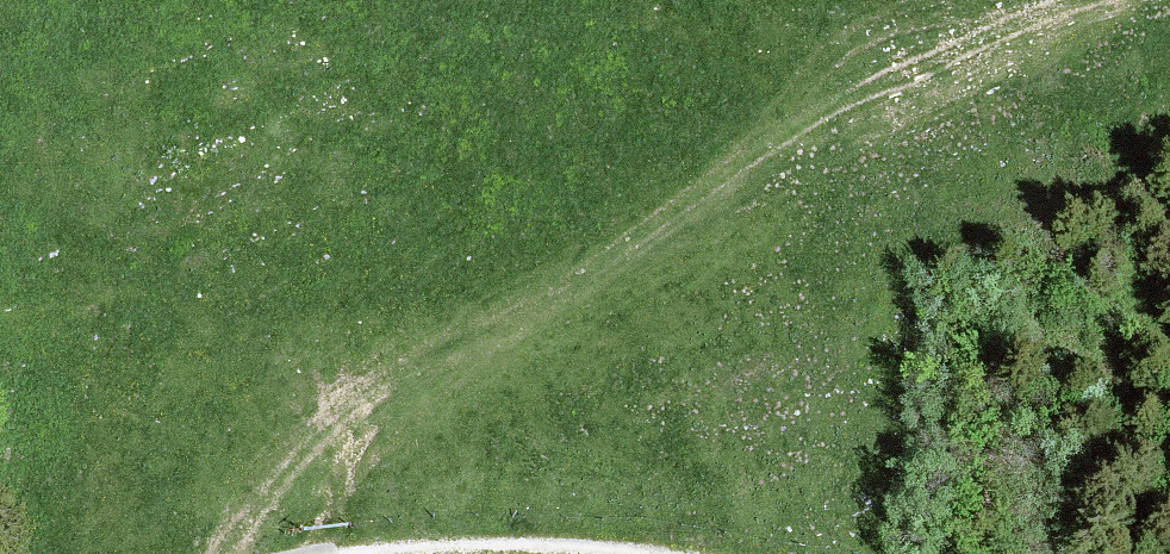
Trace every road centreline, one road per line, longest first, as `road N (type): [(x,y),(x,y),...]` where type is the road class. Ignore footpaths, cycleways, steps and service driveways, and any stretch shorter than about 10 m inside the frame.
road 1 (track): [(316,539),(388,408),(434,372),(735,201),(1001,65),(1160,0)]
road 2 (track): [(316,539),(625,553)]

